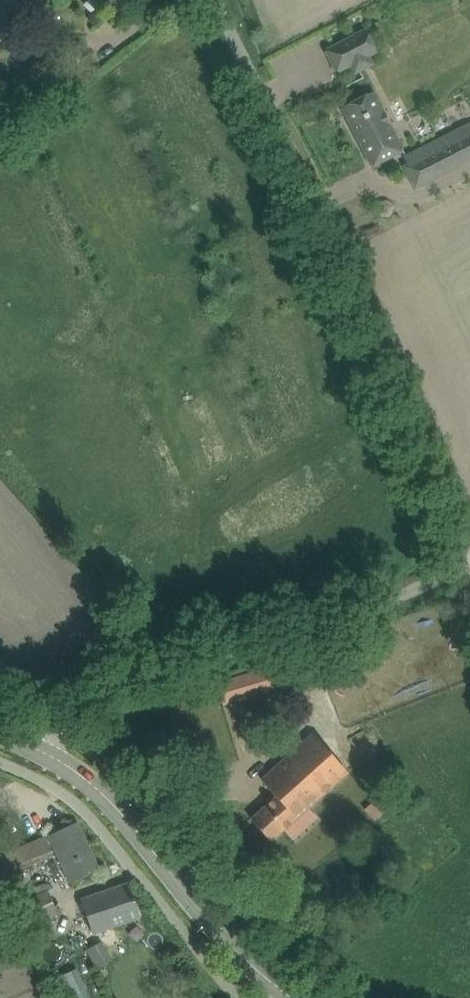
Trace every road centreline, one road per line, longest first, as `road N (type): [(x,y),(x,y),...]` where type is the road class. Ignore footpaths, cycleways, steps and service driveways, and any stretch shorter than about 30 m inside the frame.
road 1 (unclassified): [(469,545),(235,0)]
road 2 (unclassified): [(43,752),(58,727),(101,698),(197,659),(356,615),(469,563)]
road 3 (tertiary): [(295,997),(234,950),(85,777),(43,752)]

